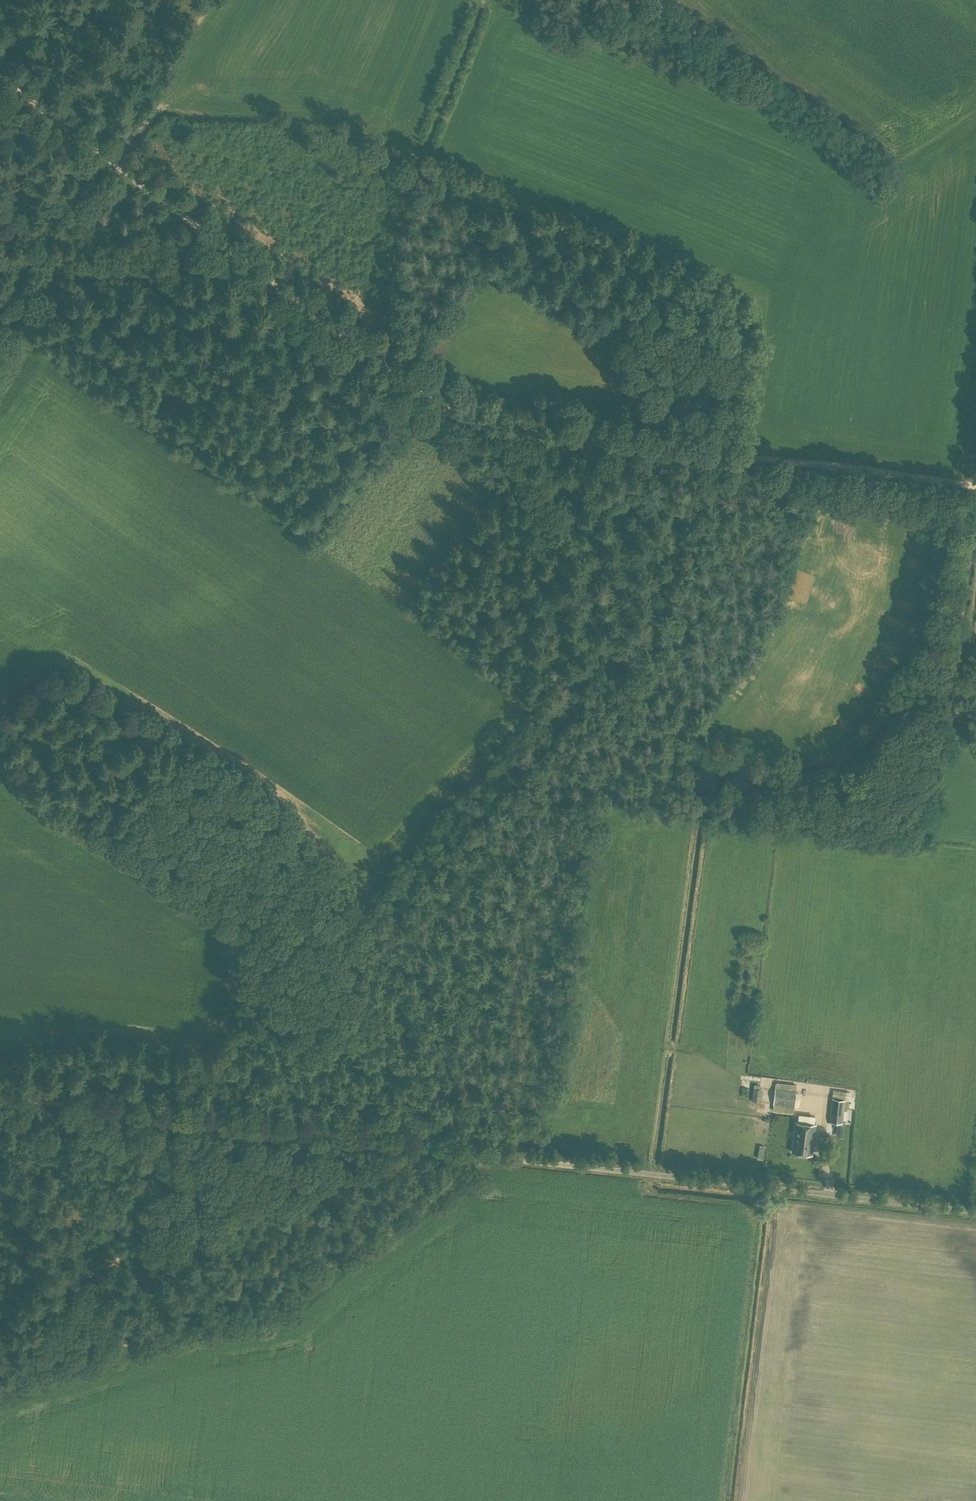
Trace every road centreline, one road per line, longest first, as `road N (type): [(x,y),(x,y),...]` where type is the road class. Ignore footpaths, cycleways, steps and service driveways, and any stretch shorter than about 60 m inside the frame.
road 1 (track): [(975,487),(470,419),(391,370),(0,78)]
road 2 (track): [(698,454),(668,608),(611,683),(244,1067),(215,1120)]
road 3 (unclassified): [(975,1212),(495,1157)]
road 4 (track): [(172,1116),(147,1260),(33,1299),(0,1300)]
road 5 (track): [(495,1157),(215,1120)]
road 6 (track): [(420,172),(396,265),(391,370),(414,353),(451,346)]
road 7 (track): [(215,1120),(0,1097)]
road 8 (track): [(605,689),(677,741),(691,747),(718,736)]
road 9 (track): [(670,1046),(799,1077)]

